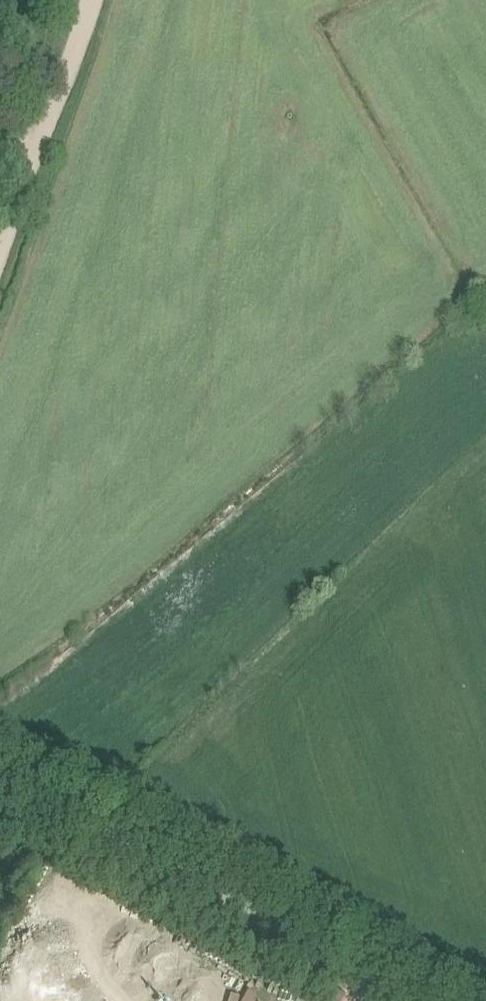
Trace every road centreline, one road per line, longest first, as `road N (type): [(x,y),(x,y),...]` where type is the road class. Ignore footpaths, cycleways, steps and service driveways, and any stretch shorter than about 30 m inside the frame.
road 1 (unclassified): [(422,1000),(131,849)]
road 2 (track): [(0,777),(131,849)]
road 3 (track): [(41,135),(91,0)]

